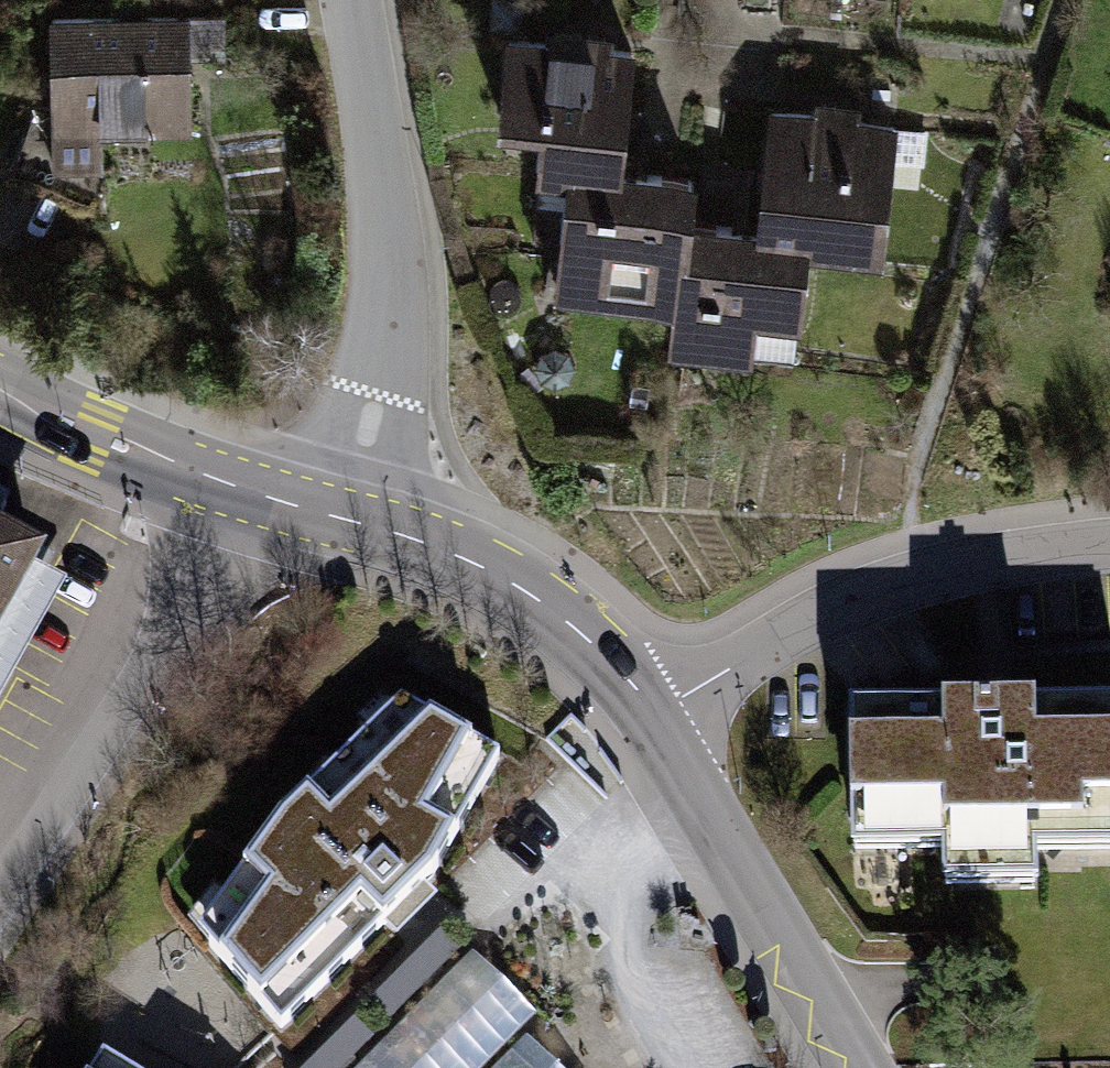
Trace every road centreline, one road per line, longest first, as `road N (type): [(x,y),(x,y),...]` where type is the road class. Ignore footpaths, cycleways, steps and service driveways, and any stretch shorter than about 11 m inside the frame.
road 1 (residential): [(352,0),(384,194),(388,277),(378,382),(346,517)]
road 2 (residential): [(652,716),(800,623),(849,602),(964,566),(1109,547)]
road 3 (residential): [(240,489),(224,539),(178,625),(0,892)]
road 4 (tertiary): [(856,1067),(652,716)]
road 5 (tertiary): [(652,716),(587,637),(540,600),(430,544),(346,517)]
road 6 (tertiary): [(0,387),(93,434),(240,489)]

